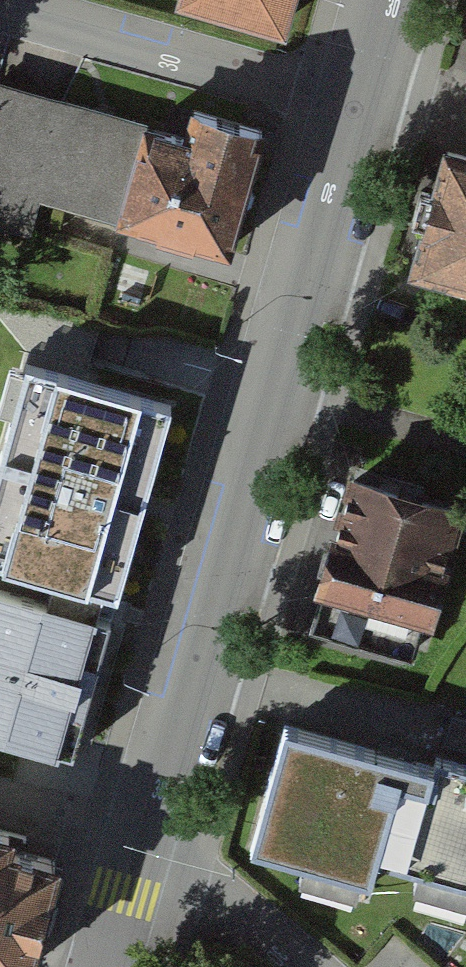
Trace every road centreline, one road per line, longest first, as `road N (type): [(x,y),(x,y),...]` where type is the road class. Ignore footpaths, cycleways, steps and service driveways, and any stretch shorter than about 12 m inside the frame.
road 1 (tertiary): [(354,98),(140,854)]
road 2 (residential): [(354,98),(0,4)]
road 3 (residential): [(323,966),(237,892),(201,871),(140,854)]

